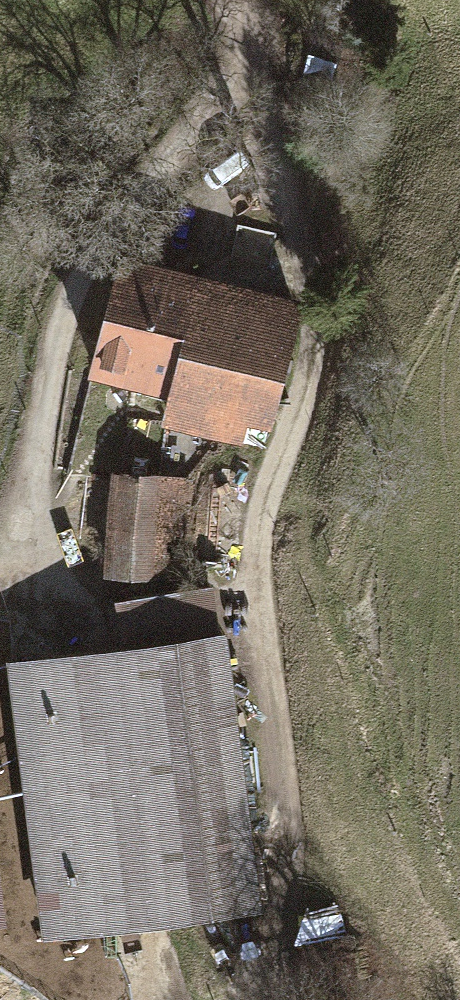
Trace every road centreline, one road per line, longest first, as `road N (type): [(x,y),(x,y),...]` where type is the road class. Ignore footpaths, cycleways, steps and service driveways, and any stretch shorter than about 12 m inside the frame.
road 1 (track): [(224,0),(246,26),(316,275),(310,366),(258,526),(256,614),(288,882),(267,970),(270,999)]
road 2 (track): [(0,580),(22,545),(57,339),(124,184),(266,96)]

